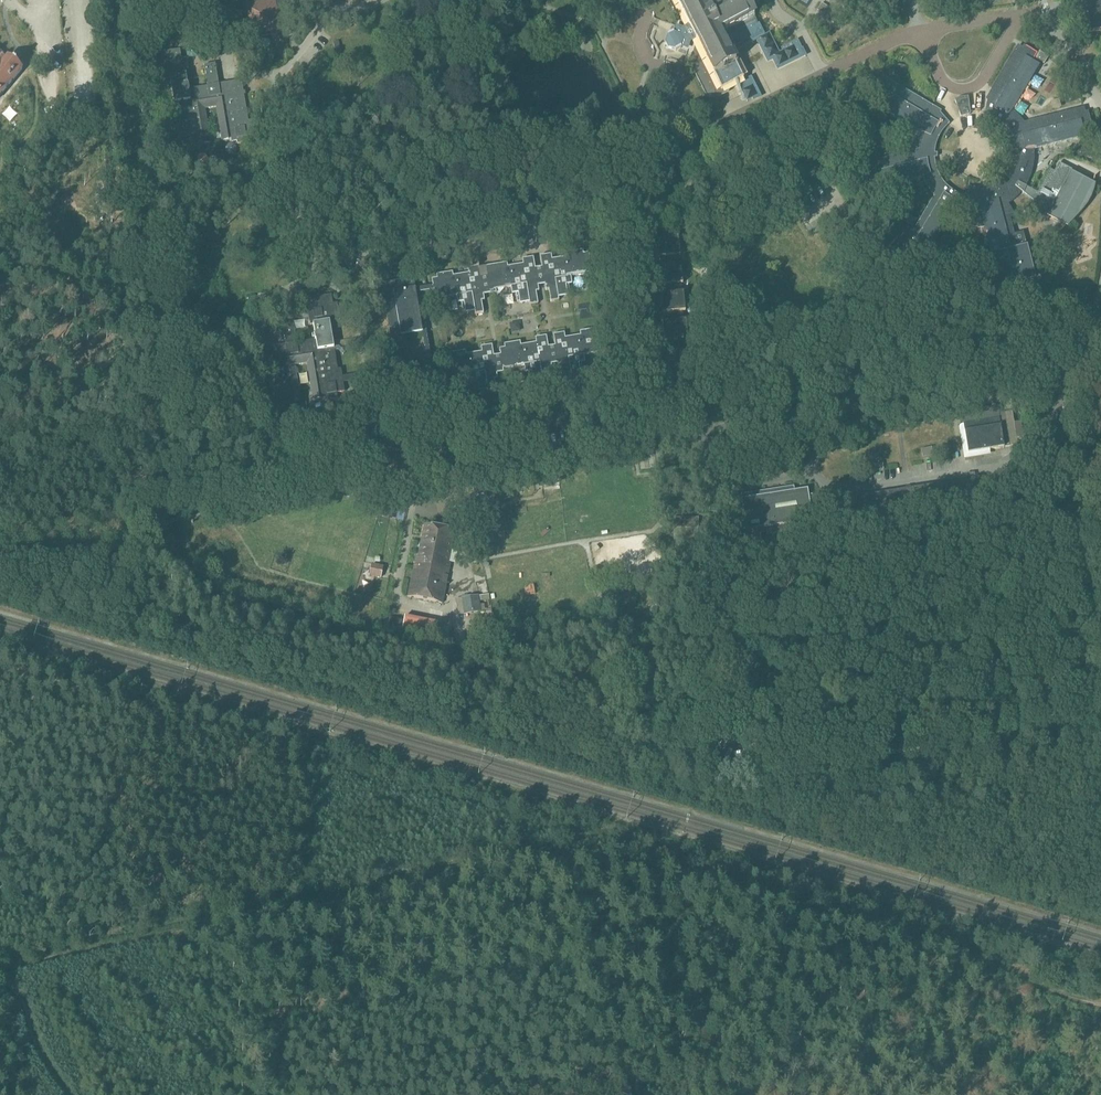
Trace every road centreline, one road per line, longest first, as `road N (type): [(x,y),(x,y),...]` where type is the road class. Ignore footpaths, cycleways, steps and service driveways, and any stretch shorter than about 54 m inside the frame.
road 1 (track): [(1100,726),(807,787),(794,713),(739,693),(713,489)]
road 2 (unclassified): [(282,73),(280,110),(300,201),(309,226),(334,253),(361,259),(657,207)]
road 3 (unclassified): [(370,483),(708,435)]
road 4 (unclassified): [(808,471),(837,492),(1012,462),(1052,415),(1065,372)]
road 5 (track): [(1100,656),(1061,396)]
road 6 (unclassified): [(834,410),(1065,372)]
road 7 (unclassified): [(933,339),(890,255),(852,222),(819,172)]
road 8 (unclassified): [(657,207),(746,162),(819,172)]
road 9 (unclassified): [(1016,19),(982,82),(964,90),(941,79),(917,36)]
road 10 (residential): [(1093,323),(933,339)]
road 11 (track): [(1100,535),(1083,416),(1100,386)]
road 12 (unclassified): [(692,136),(642,41),(639,0)]
road 13 (unclassified): [(692,136),(825,77)]
road 14 (unclassified): [(708,435),(834,410)]
road 15 (unclassified): [(282,73),(332,9),(375,0)]
road 16 (residential): [(933,339),(889,357),(834,410)]

